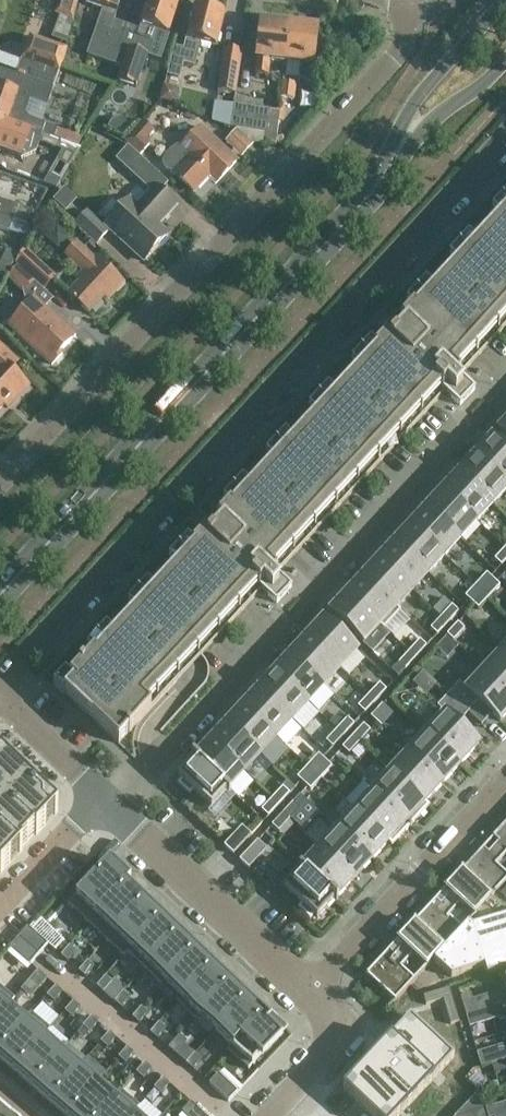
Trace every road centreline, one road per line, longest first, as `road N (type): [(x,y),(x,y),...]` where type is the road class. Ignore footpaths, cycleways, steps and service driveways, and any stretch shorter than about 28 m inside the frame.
road 1 (secondary): [(0,597),(505,30)]
road 2 (residential): [(0,693),(505,142)]
road 3 (residential): [(0,483),(433,4)]
road 4 (residential): [(121,808),(505,385)]
road 5 (residential): [(505,779),(313,987)]
road 6 (residential): [(313,987),(121,808)]
road 7 (residential): [(0,901),(105,792)]
road 8 (residential): [(267,1115),(324,1048),(313,987)]
road 9 (residential): [(105,792),(0,694)]

